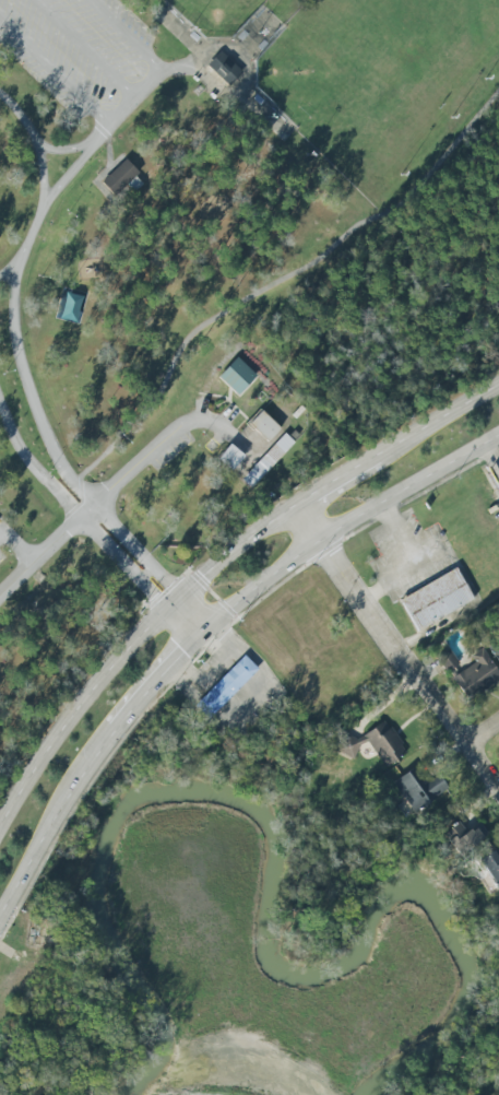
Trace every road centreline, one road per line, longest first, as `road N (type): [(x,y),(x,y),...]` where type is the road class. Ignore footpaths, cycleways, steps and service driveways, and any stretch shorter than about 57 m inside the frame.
road 1 (secondary): [(295,504),(164,607),(44,749),(0,825)]
road 2 (secondary): [(204,633),(319,539),(498,435)]
road 3 (residential): [(295,504),(498,784)]
road 4 (secondary): [(0,911),(114,726)]
road 5 (secondary): [(498,385),(376,457)]
road 6 (secondary): [(114,726),(204,633)]

